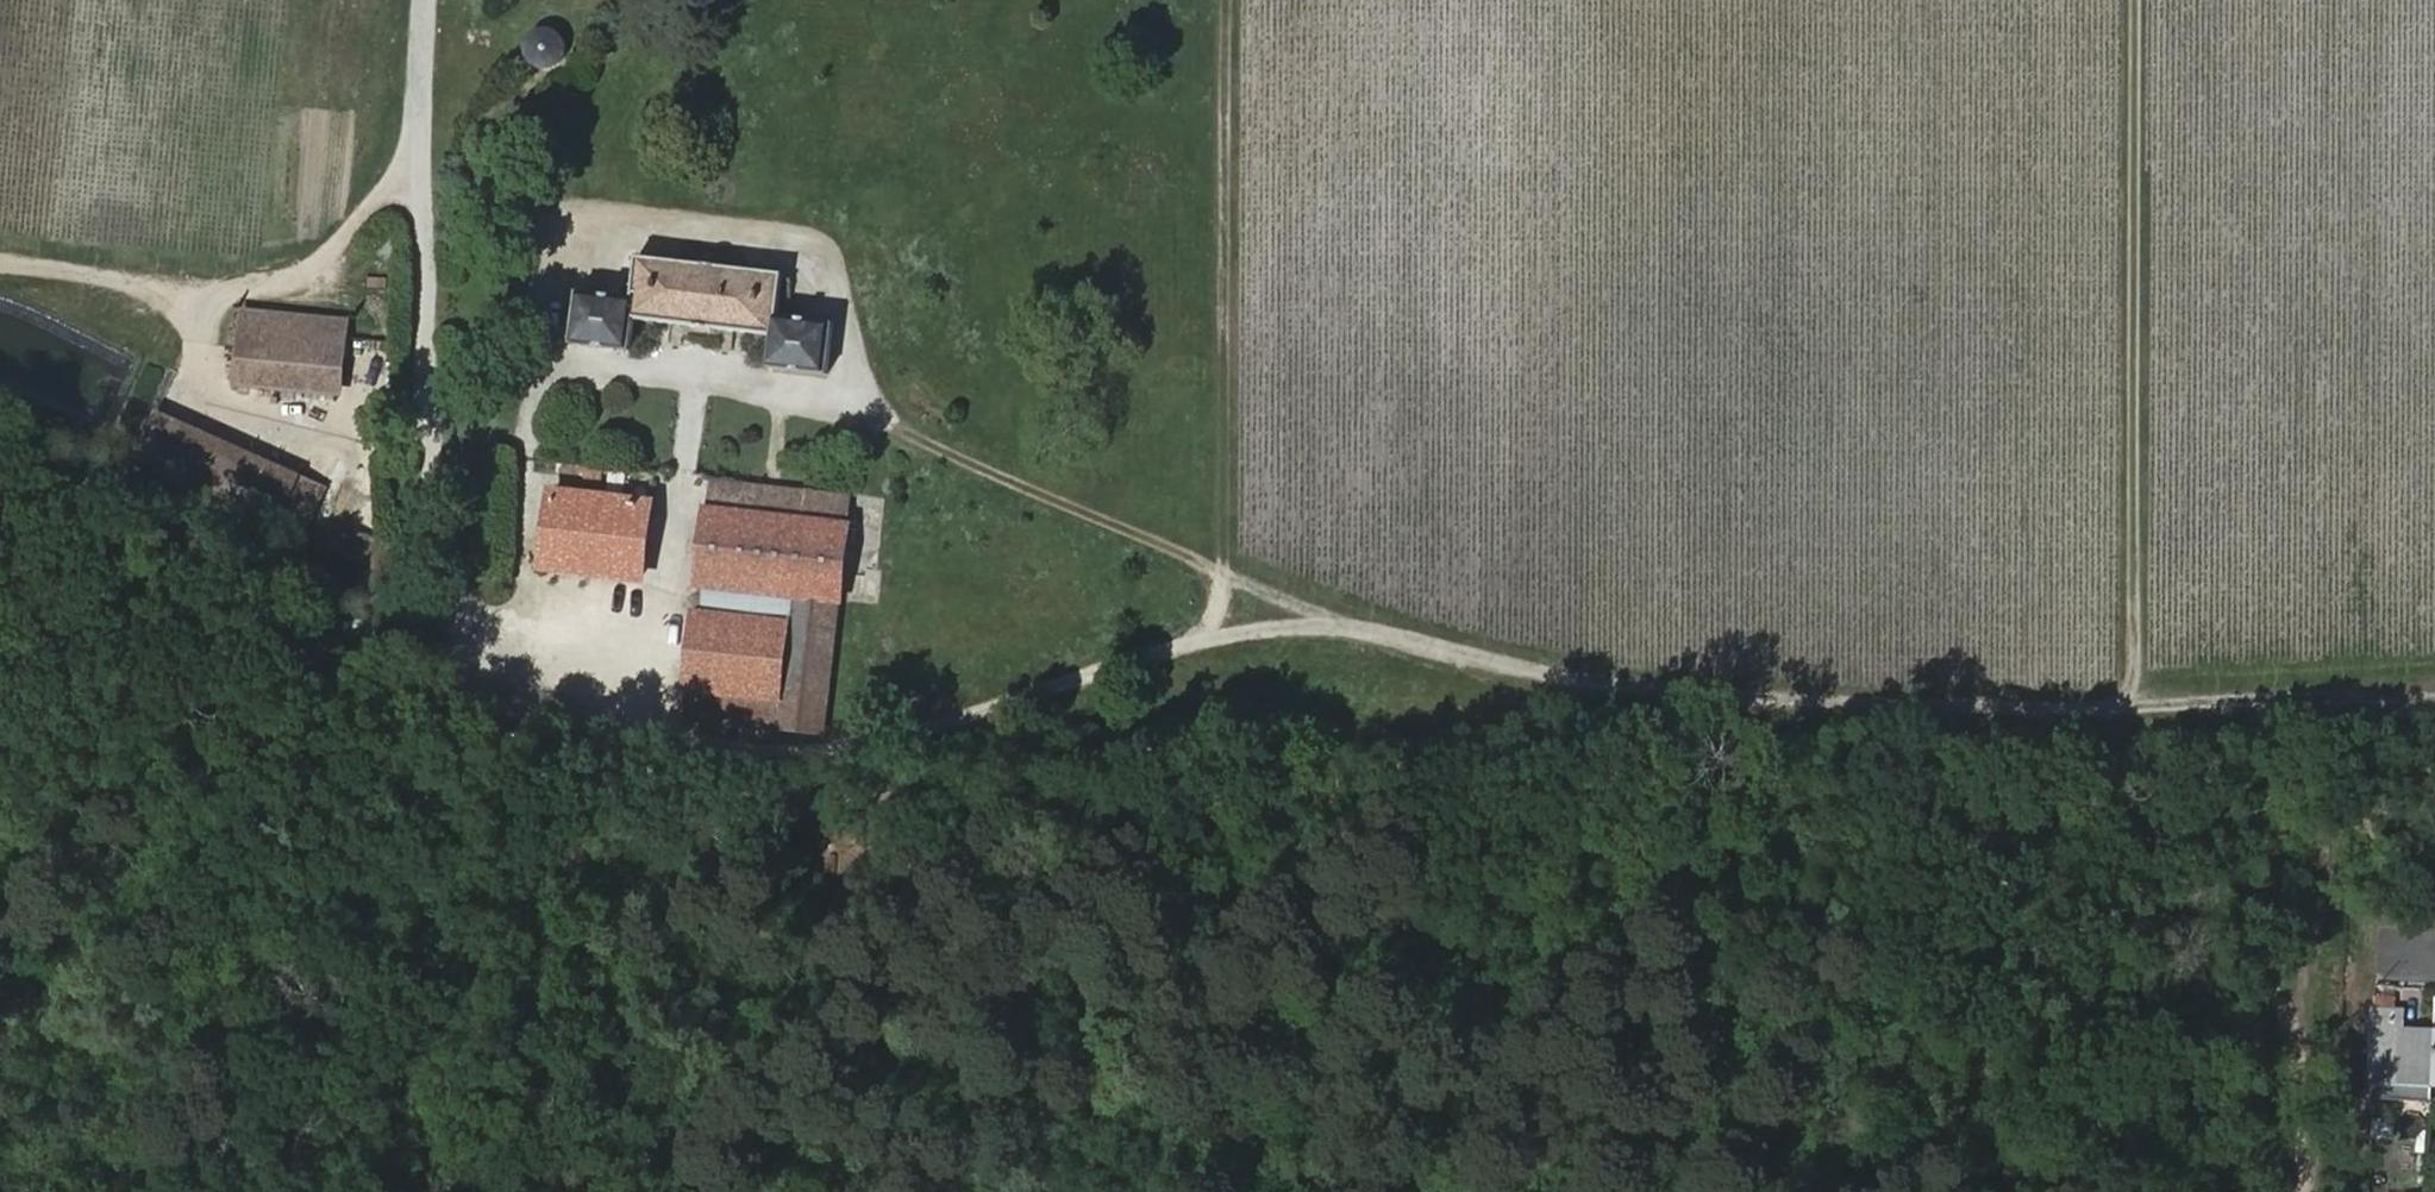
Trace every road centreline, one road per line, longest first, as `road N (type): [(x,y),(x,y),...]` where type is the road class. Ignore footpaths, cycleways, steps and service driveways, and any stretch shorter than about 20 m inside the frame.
road 1 (track): [(2136,0),(2131,706),(1833,706),(1569,681),(1342,628),(1243,631),(889,739),(796,759),(613,707),(464,638),(433,406)]
road 2 (track): [(1232,0),(1225,575),(1203,642)]
road 3 (track): [(1342,628),(889,429)]
road 4 (track): [(416,183),(244,327),(168,294),(0,265)]
road 5 (track): [(2434,704),(2131,706)]

